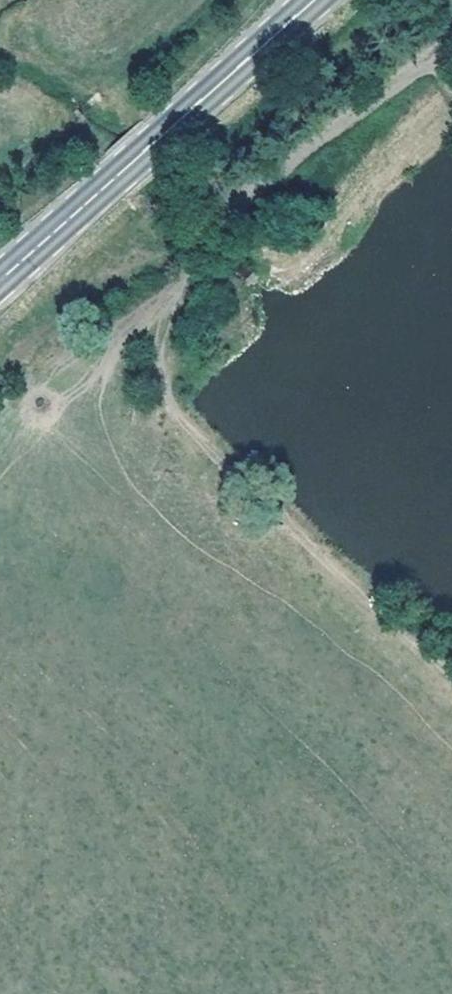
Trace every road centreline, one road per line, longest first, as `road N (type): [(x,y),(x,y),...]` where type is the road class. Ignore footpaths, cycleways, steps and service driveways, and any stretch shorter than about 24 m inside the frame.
road 1 (track): [(451,37),(206,238),(79,301),(0,368)]
road 2 (primary): [(314,0),(0,281)]

